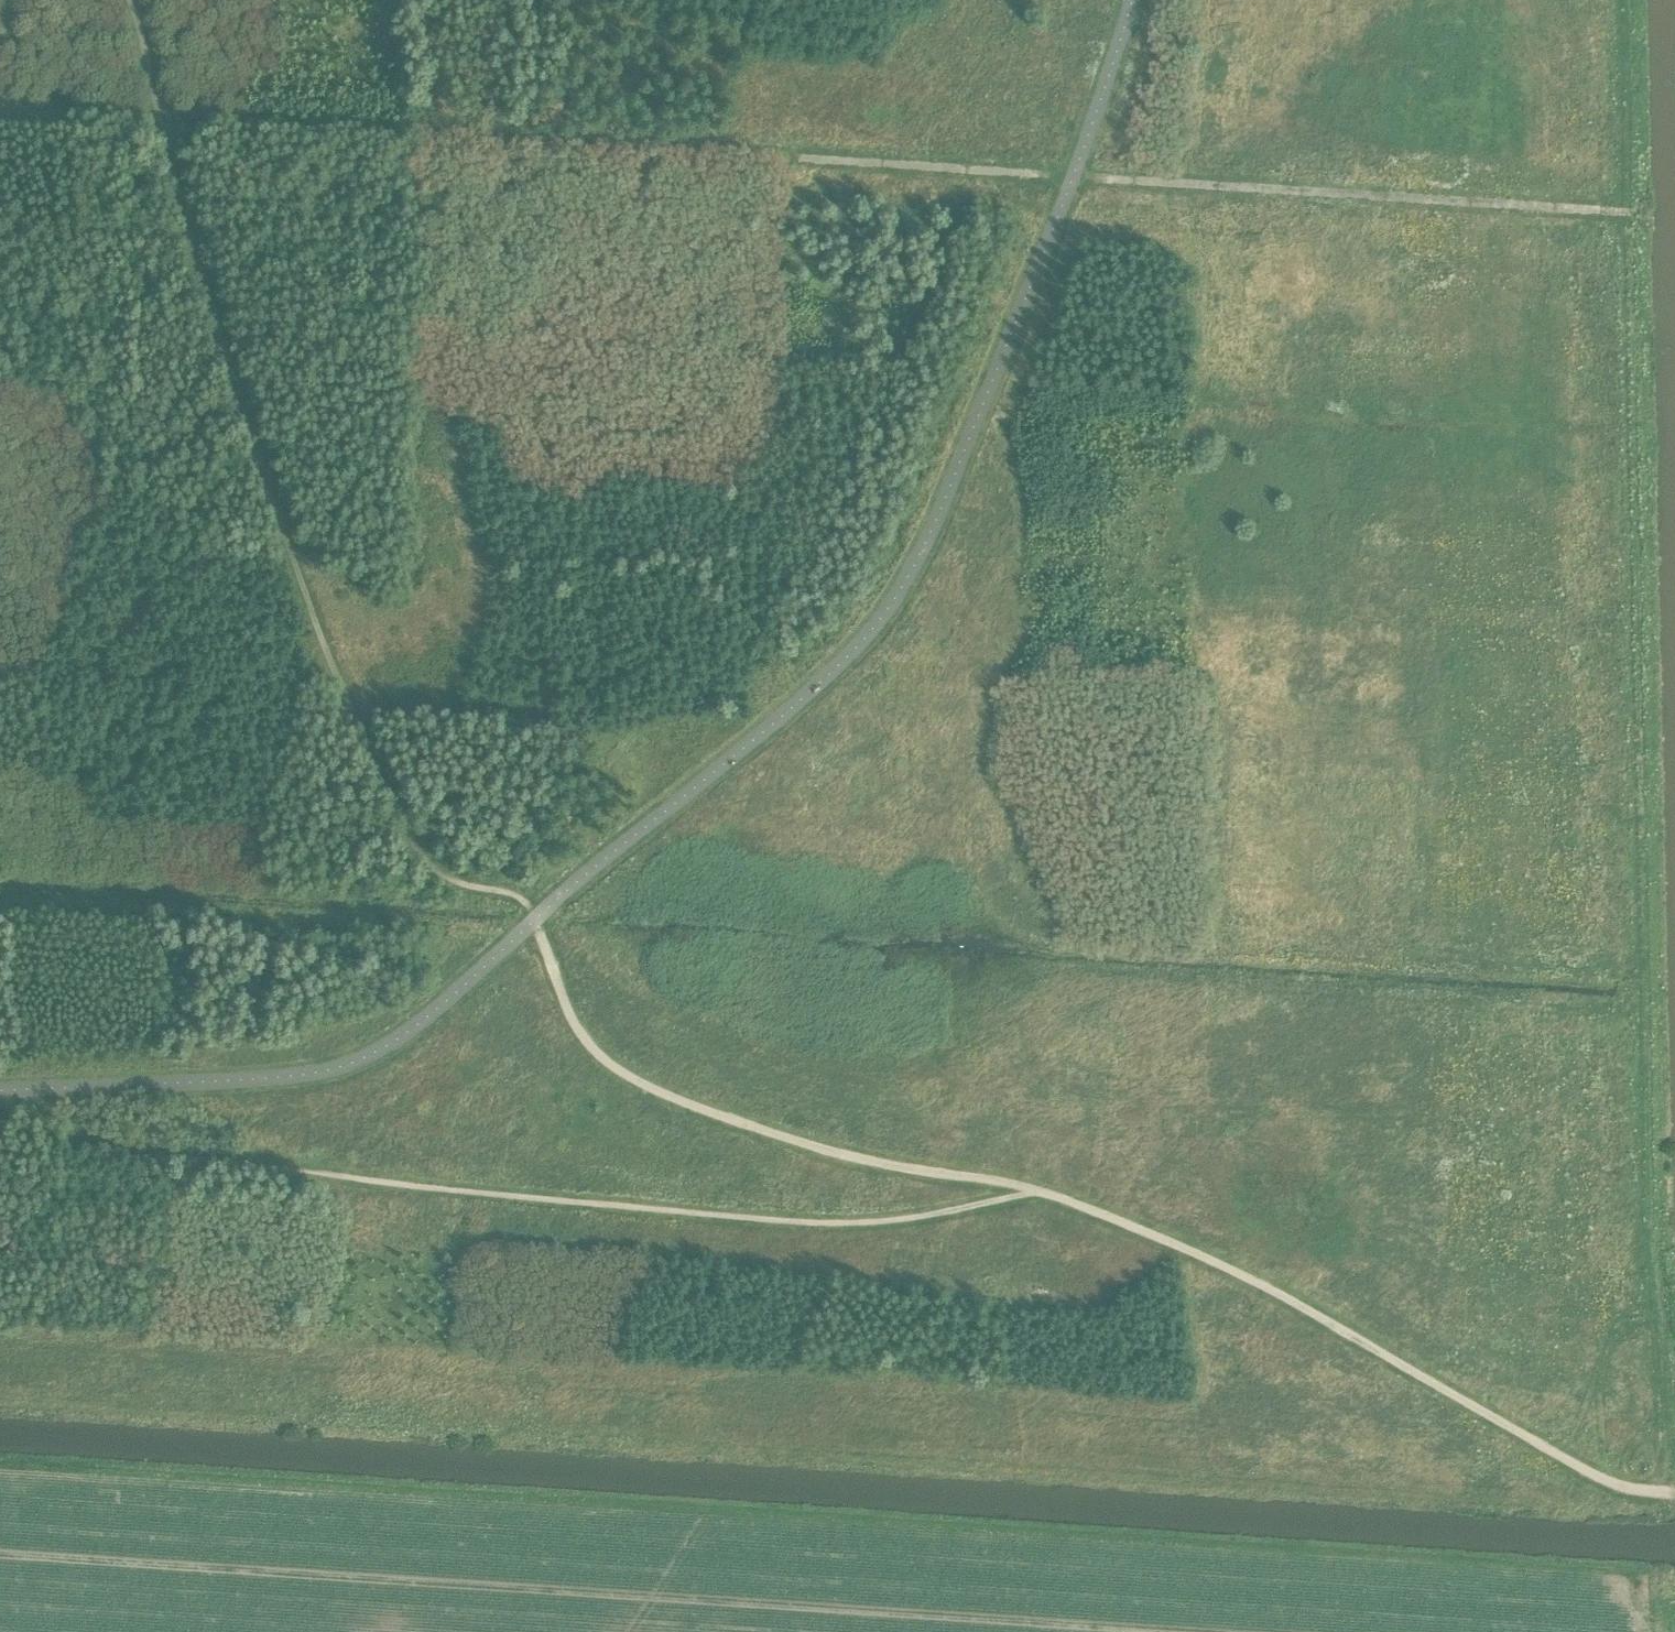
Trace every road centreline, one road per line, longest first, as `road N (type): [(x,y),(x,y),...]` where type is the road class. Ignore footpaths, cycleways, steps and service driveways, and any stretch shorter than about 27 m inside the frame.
road 1 (track): [(0,1397),(1589,1496),(1660,1493),(1654,991),(1622,0)]
road 2 (track): [(1073,177),(1631,212)]

